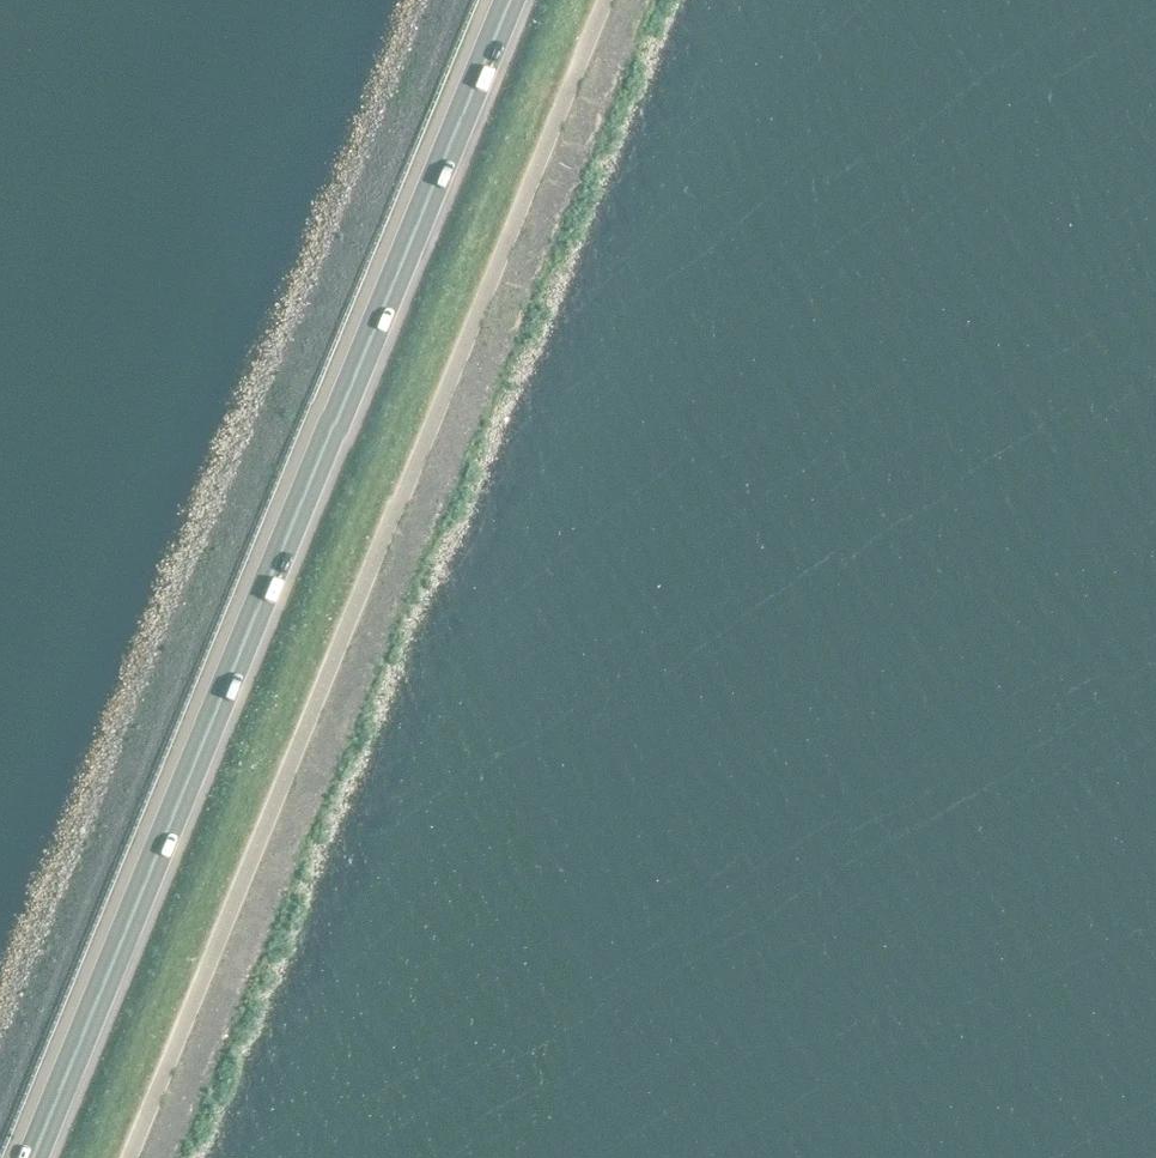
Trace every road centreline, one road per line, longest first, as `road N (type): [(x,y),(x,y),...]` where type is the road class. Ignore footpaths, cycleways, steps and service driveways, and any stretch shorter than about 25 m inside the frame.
road 1 (trunk): [(52,1157),(528,0)]

